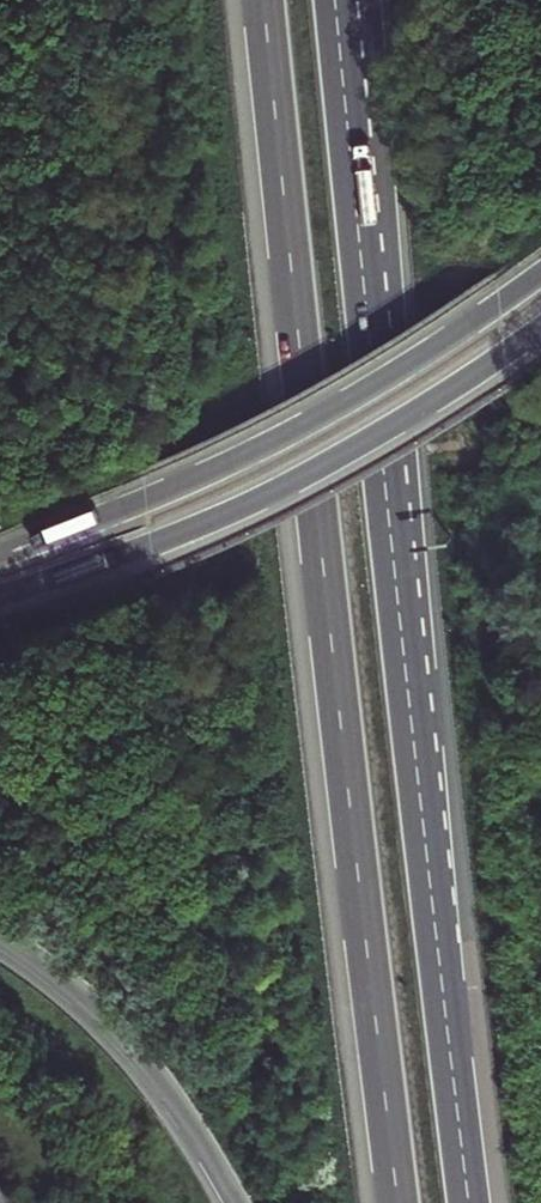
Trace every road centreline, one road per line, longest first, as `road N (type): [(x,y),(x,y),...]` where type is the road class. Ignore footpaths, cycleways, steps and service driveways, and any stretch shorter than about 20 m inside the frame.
road 1 (motorway): [(263,0),(397,1202)]
road 2 (motorway): [(468,1202),(369,332)]
road 3 (motorway): [(540,275),(262,441),(0,556)]
road 4 (motorway): [(0,600),(270,487),(540,330)]
road 5 (motorway): [(0,939),(131,1046),(237,1202)]
road 6 (motorway): [(369,332),(335,0)]
road 7 (motorway): [(369,332),(365,0)]

